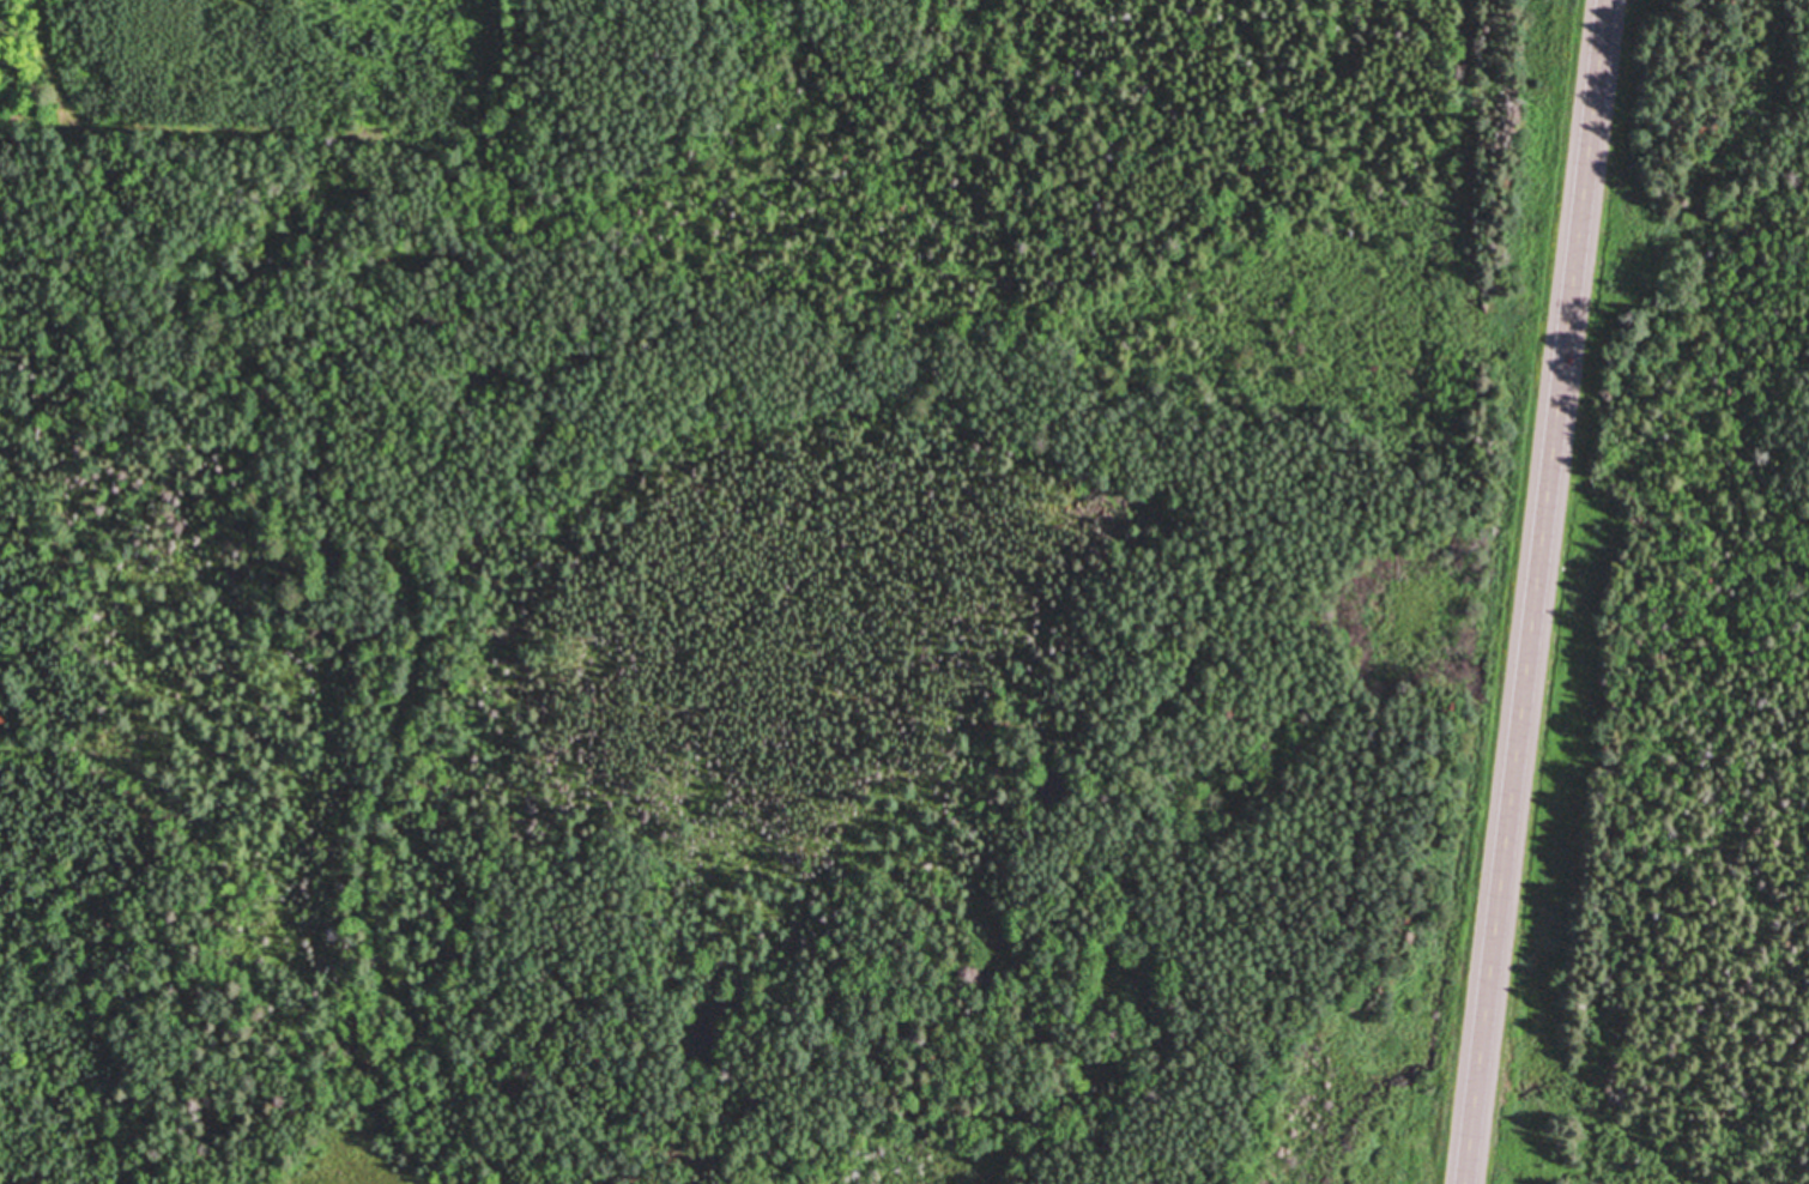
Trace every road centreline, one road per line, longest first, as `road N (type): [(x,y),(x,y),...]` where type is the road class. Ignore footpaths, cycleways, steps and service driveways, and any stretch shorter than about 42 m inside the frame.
road 1 (primary): [(1464,1183),(1610,0)]

